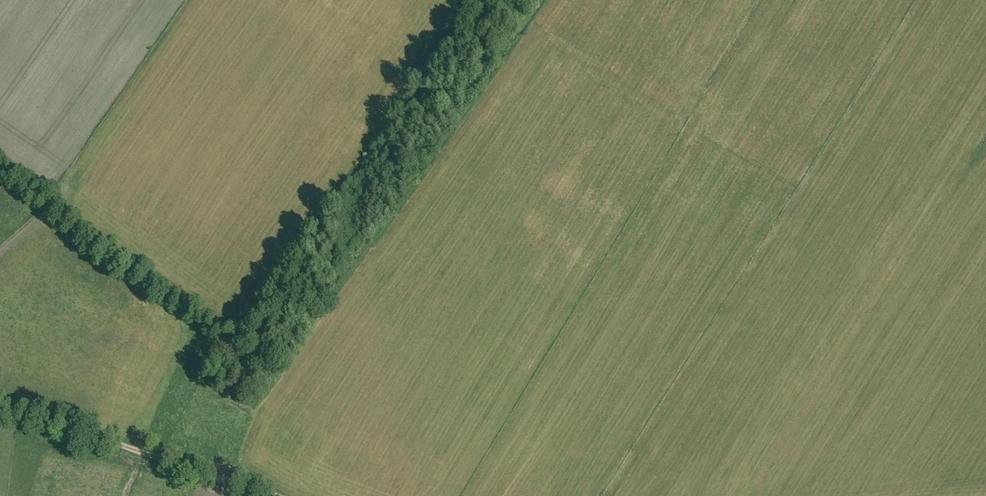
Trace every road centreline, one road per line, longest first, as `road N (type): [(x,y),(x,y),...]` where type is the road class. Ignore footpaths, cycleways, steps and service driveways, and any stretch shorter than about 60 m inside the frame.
road 1 (track): [(0,405),(276,495)]

